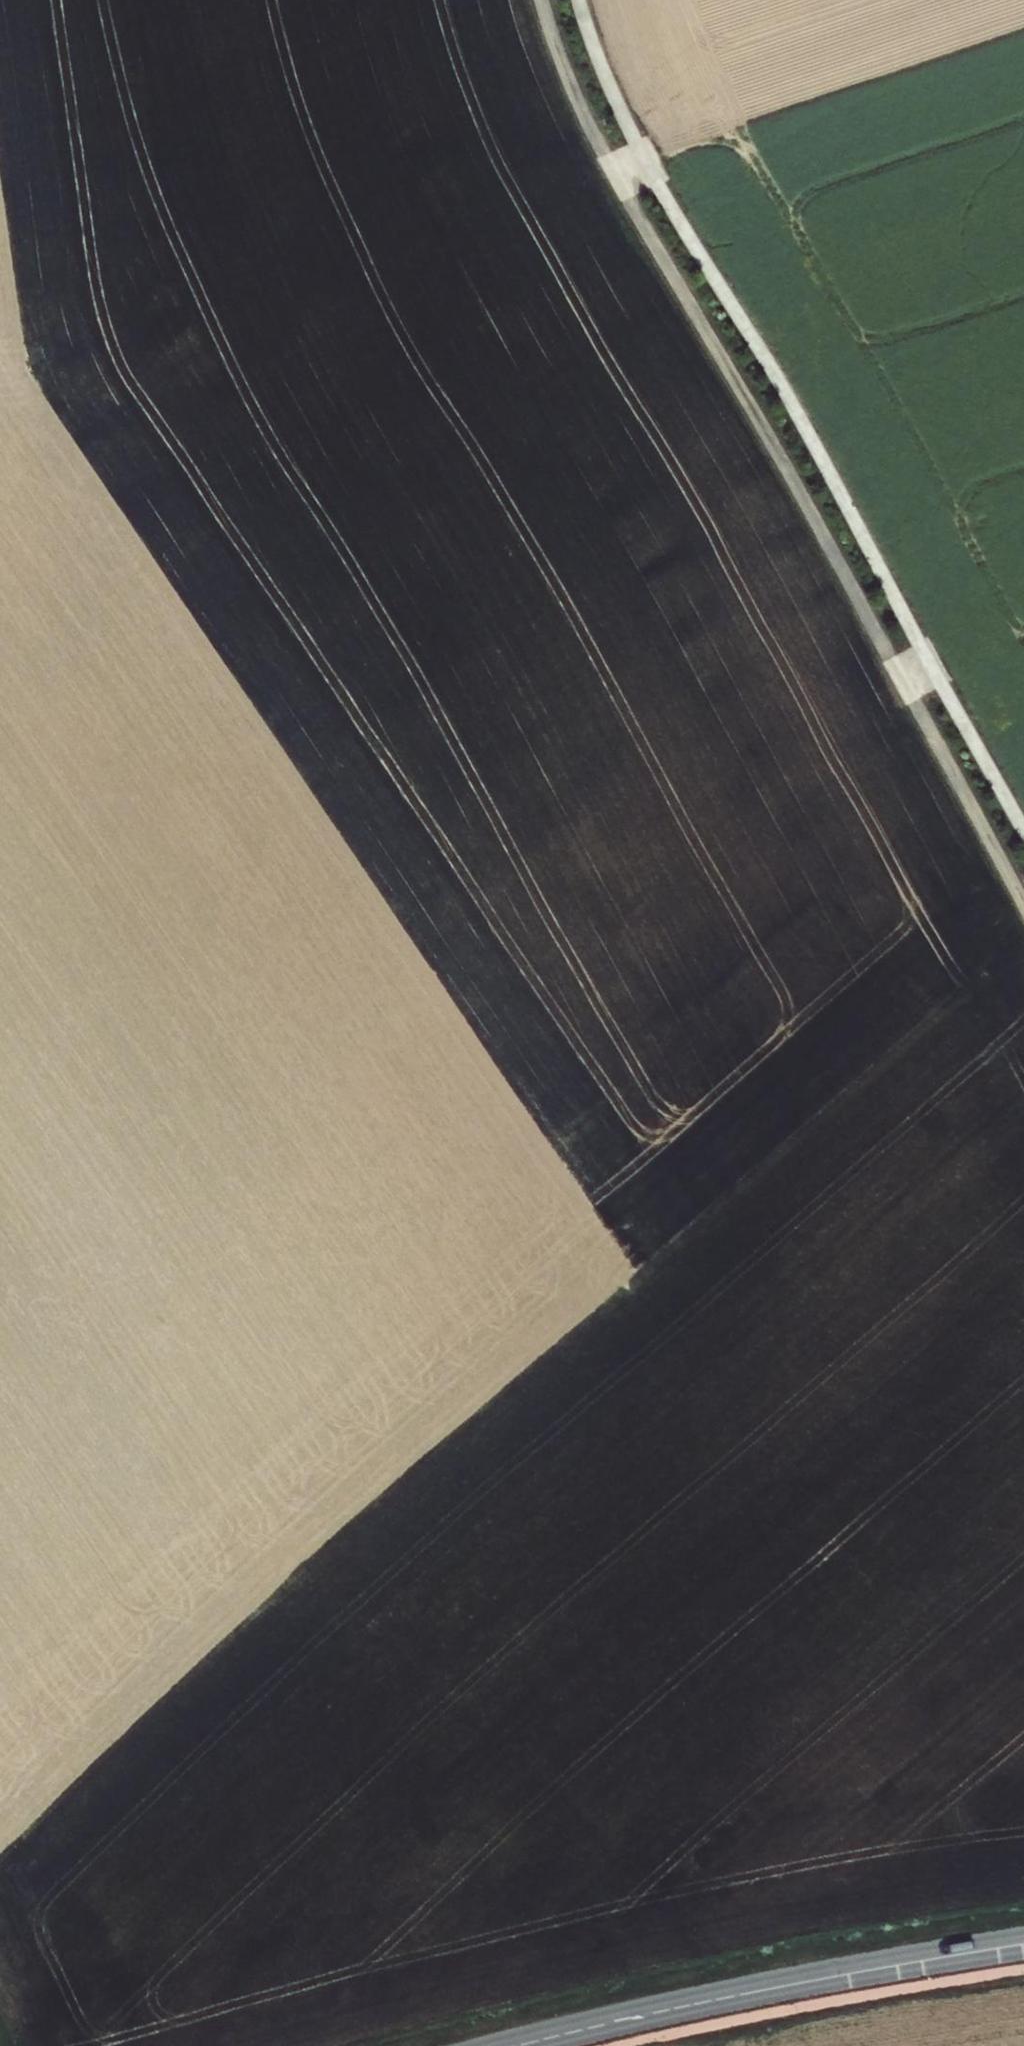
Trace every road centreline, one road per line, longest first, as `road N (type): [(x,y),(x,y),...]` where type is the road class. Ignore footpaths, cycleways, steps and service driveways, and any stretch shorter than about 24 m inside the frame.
road 1 (track): [(1023,903),(595,137),(545,0)]
road 2 (tertiary): [(1023,1944),(518,2045)]

